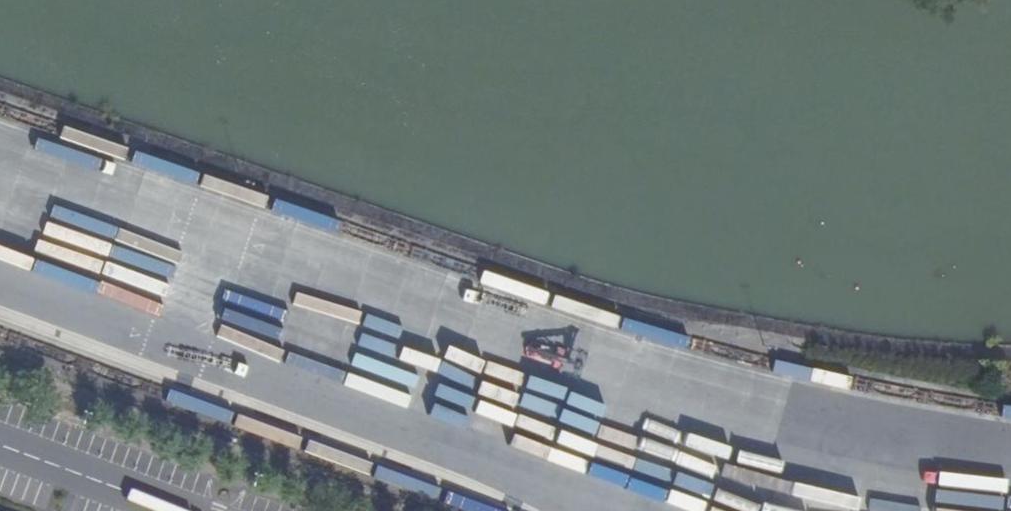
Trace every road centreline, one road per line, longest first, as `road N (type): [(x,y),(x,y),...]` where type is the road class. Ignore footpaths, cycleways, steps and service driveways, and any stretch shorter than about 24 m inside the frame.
road 1 (unclassified): [(0,446),(178,510)]

